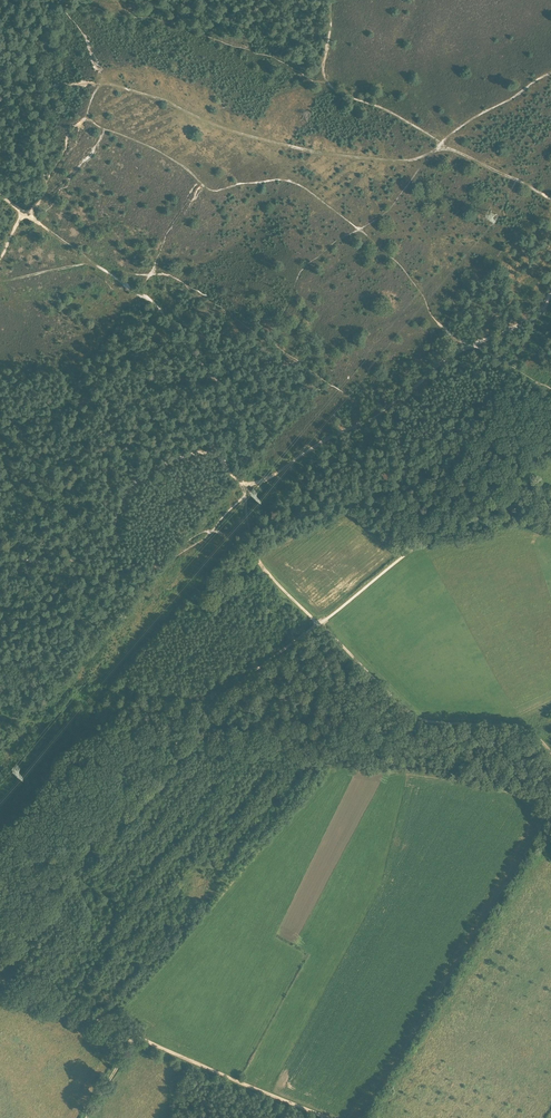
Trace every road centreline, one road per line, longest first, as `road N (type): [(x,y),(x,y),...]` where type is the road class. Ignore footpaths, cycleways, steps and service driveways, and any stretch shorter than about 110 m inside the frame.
road 1 (track): [(0,978),(325,1117)]
road 2 (track): [(550,754),(525,727),(419,718),(319,622)]
road 3 (track): [(100,571),(132,582),(210,533),(245,548)]

